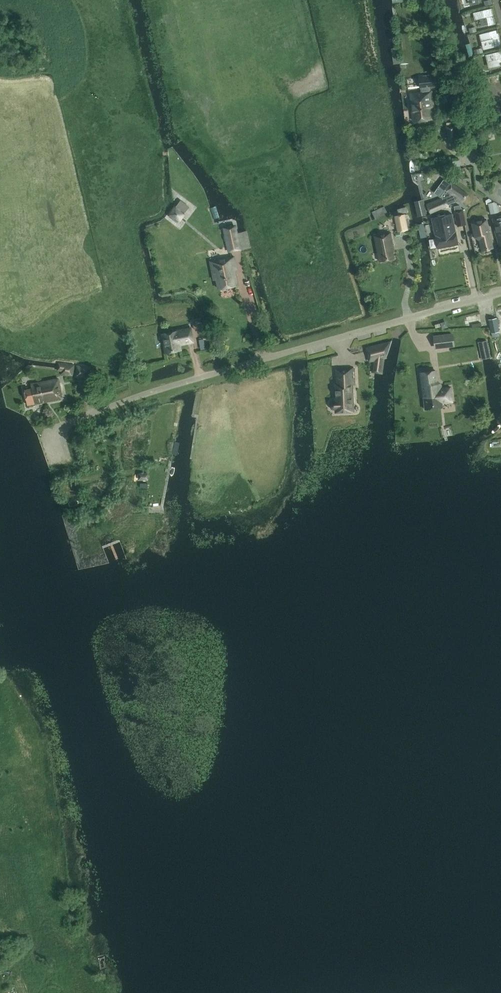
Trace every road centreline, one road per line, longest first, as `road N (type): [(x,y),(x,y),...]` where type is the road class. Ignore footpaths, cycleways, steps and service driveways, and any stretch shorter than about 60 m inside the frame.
road 1 (unclassified): [(500,293),(149,393),(51,431),(57,450)]

